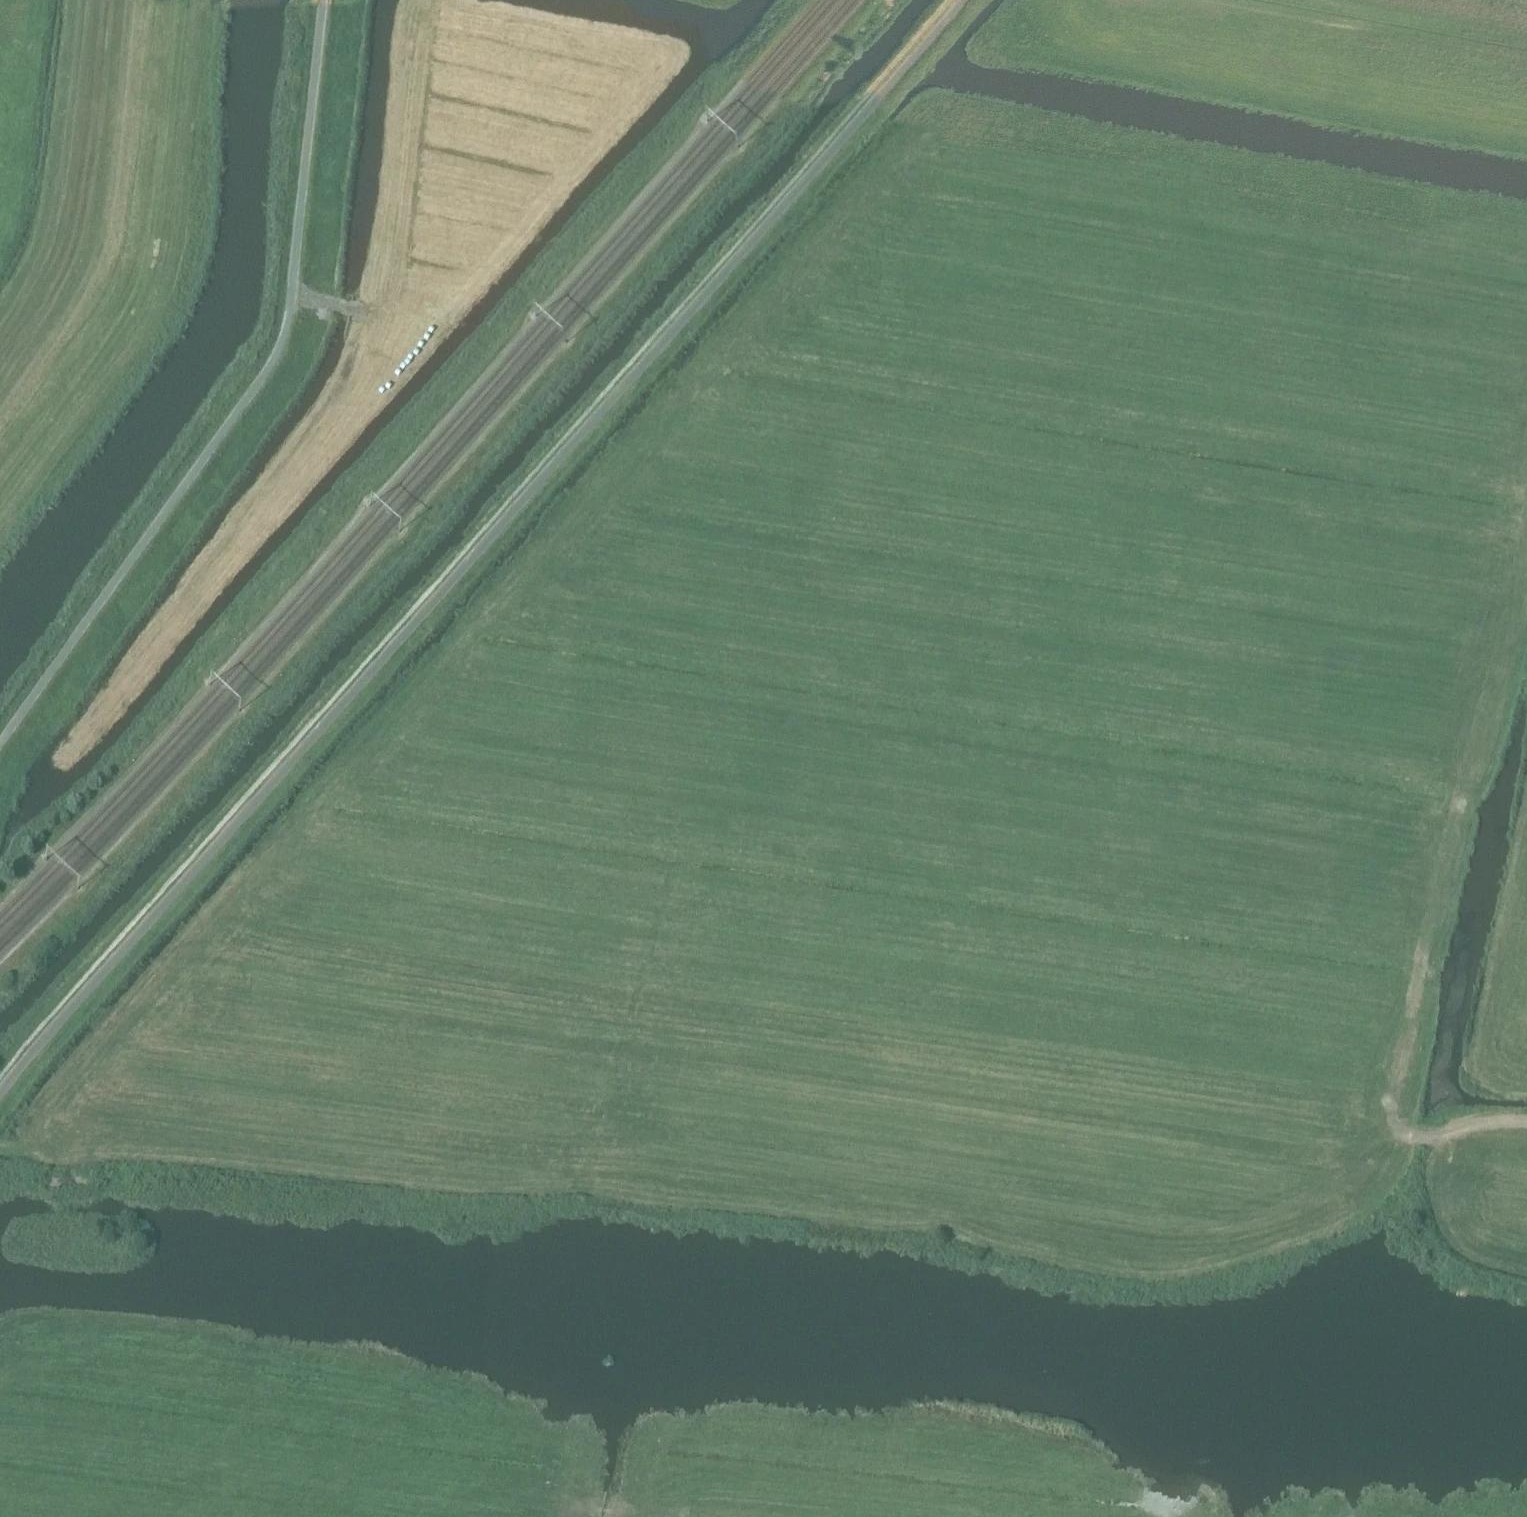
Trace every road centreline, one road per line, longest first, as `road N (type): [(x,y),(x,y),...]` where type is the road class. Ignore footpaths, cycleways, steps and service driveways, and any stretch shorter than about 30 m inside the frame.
road 1 (track): [(1387,1125),(1423,945)]
road 2 (track): [(1526,1122),(1482,1124),(1434,1140),(1410,1139),(1387,1125)]

